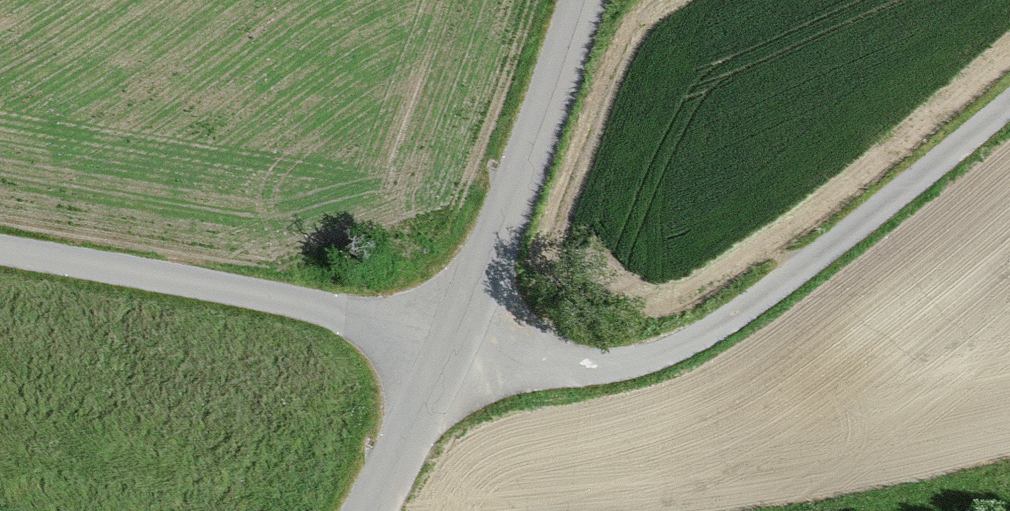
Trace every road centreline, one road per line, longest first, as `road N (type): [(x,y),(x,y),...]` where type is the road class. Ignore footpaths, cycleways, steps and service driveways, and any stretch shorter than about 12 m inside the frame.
road 1 (track): [(1009,103),(828,249),(689,343),(594,369),(539,367),(454,341)]
road 2 (unclassified): [(454,341),(294,301),(0,250)]
road 3 (unclassified): [(454,341),(584,0)]
road 4 (unclassified): [(370,510),(454,341)]

